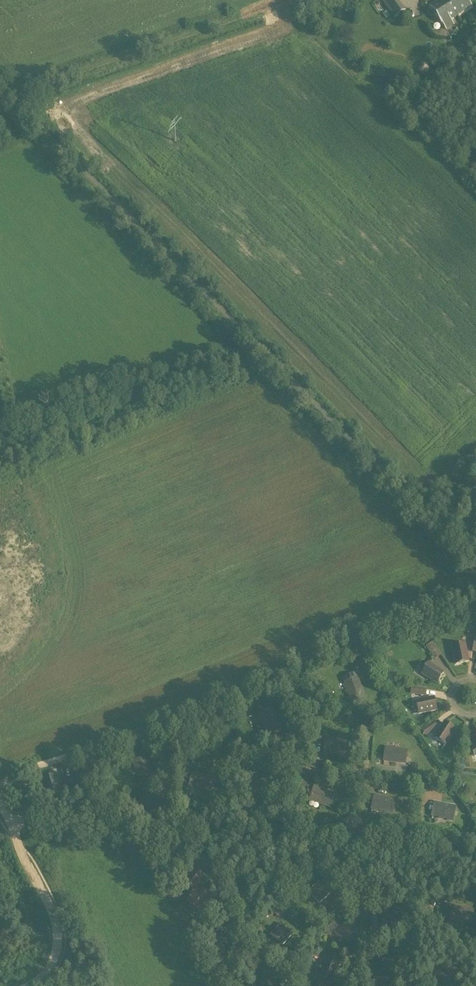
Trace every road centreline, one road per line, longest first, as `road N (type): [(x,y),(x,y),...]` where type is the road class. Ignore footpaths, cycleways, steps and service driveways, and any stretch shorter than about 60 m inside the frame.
road 1 (track): [(0,815),(475,873)]
road 2 (track): [(0,784),(118,741),(362,771),(460,793)]
road 3 (track): [(10,96),(291,0)]
road 4 (track): [(27,985),(54,962),(59,933),(0,806)]
road 5 (track): [(349,857),(367,903),(352,985)]

